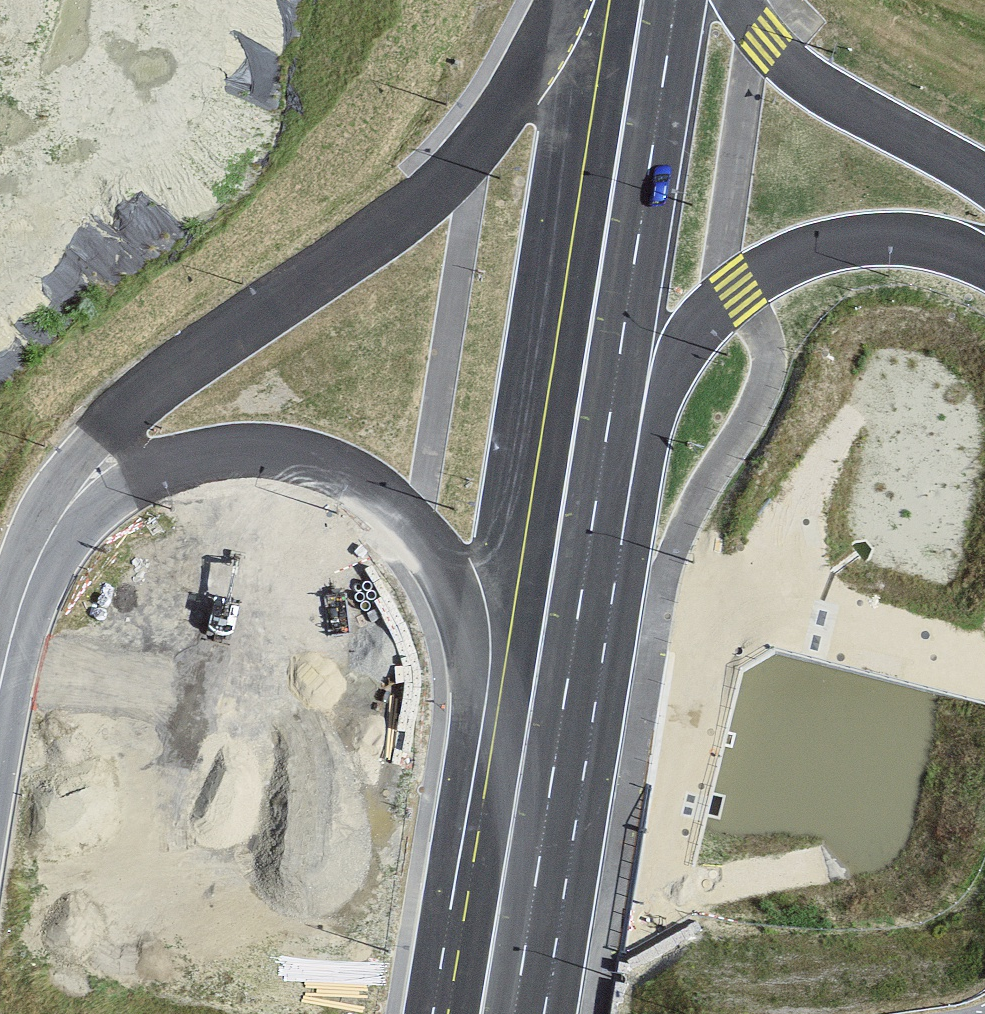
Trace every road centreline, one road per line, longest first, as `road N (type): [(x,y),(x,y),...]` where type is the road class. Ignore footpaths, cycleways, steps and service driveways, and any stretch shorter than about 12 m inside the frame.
road 1 (primary): [(575,0),(506,108),(447,180),(320,276),(188,359),(122,415),(82,463),(38,559)]
road 2 (primary): [(38,559),(103,497),(173,464),(250,450),(336,469),(404,518),(457,592),(486,673),(515,810)]
road 3 (primary): [(557,535),(685,344),(764,272),(826,247),(881,239),(931,243),(984,263)]
road 4 (primary): [(557,535),(642,0)]
road 5 (primary): [(984,179),(809,79),(772,47),(736,0)]
road 6 (primary): [(515,810),(557,535)]
road 7 (primary): [(481,1013),(515,810)]
road 8 (primary): [(0,683),(38,559)]

